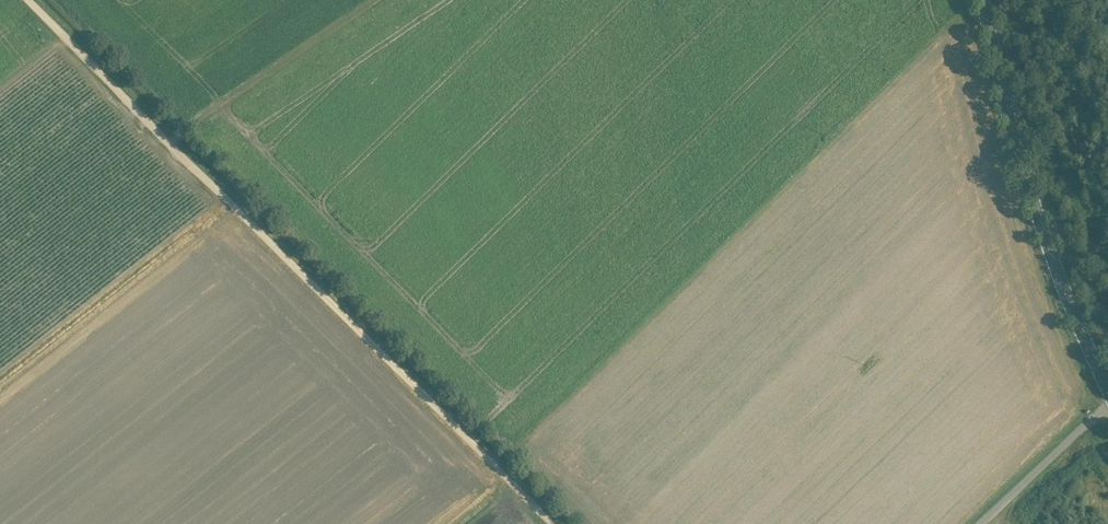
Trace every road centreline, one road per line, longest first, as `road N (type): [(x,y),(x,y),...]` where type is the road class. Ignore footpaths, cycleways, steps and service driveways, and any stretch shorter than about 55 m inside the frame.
road 1 (track): [(29,0),(551,523)]
road 2 (tertiary): [(1107,389),(1054,269),(981,0)]
road 3 (track): [(172,143),(381,0)]
road 4 (track): [(985,523),(1107,409)]

